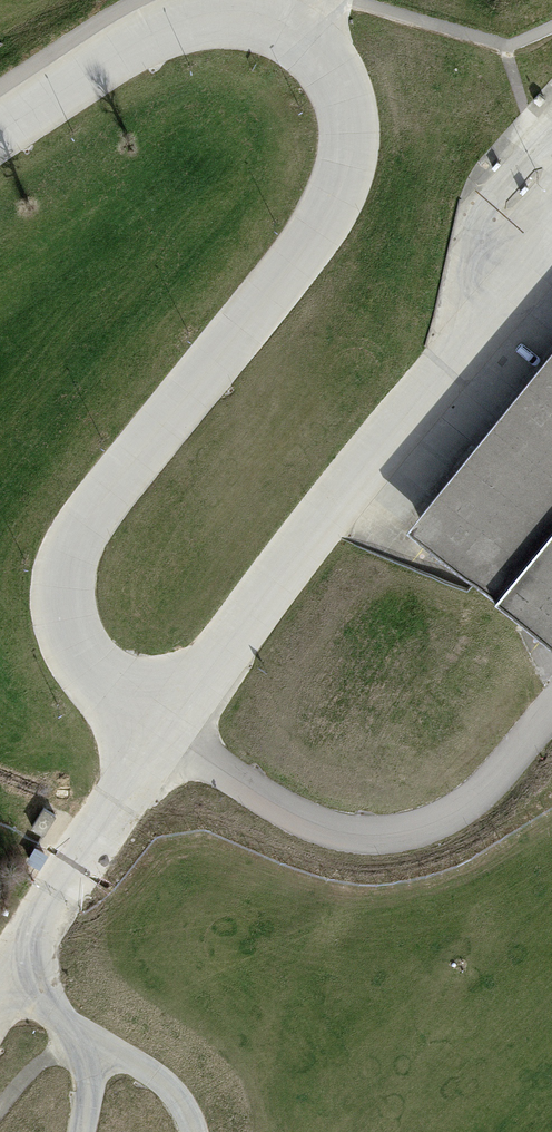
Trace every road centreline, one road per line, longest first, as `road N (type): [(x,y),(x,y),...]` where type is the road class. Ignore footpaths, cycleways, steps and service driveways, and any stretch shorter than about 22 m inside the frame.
road 1 (unclassified): [(0,134),(151,37),(203,18),(248,14),(293,26),(325,57),(340,99),(350,141),(339,200),(296,267),(74,538),(64,600),(83,660),(173,728)]
road 2 (unclassified): [(173,728),(454,351)]
road 3 (unclassified): [(0,991),(173,728)]

